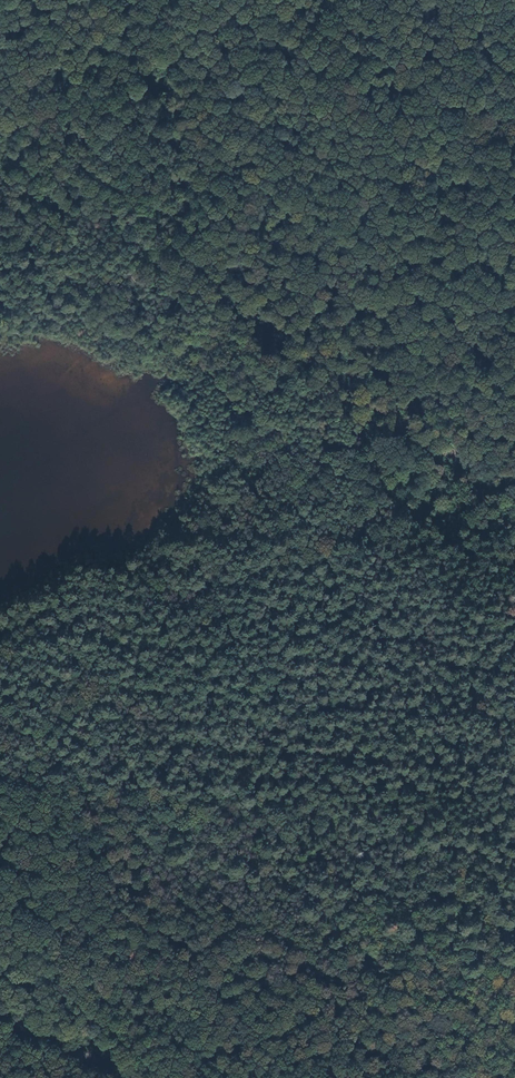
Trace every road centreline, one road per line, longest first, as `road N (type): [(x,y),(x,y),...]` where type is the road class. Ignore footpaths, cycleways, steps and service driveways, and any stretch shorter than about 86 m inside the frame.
road 1 (tertiary): [(0,1014),(116,1077)]

